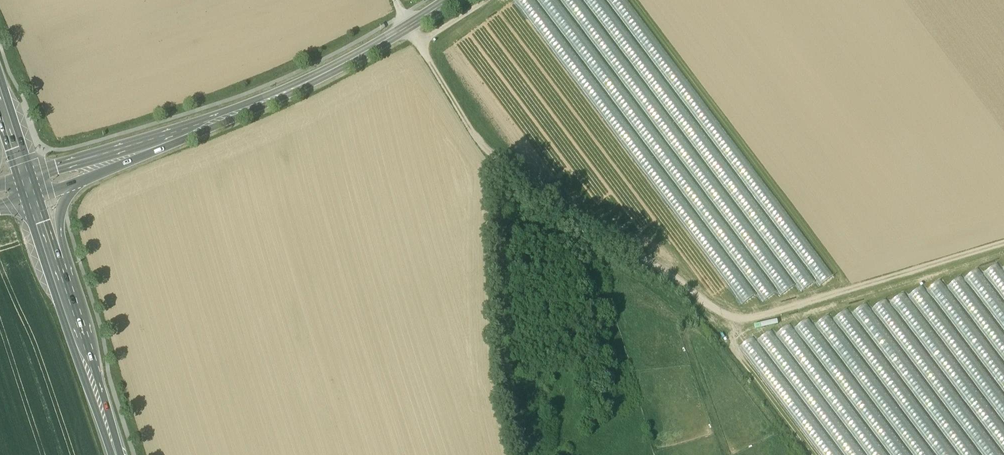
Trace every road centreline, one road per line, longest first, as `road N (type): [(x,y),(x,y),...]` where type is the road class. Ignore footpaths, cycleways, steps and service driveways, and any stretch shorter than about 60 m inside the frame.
road 1 (track): [(1003,251),(757,324),(729,320),(497,163),(395,0)]
road 2 (secondary): [(445,0),(326,70),(110,163)]
road 3 (primary): [(90,367),(61,211),(76,186),(110,163)]
road 4 (primary): [(90,367),(32,186)]

